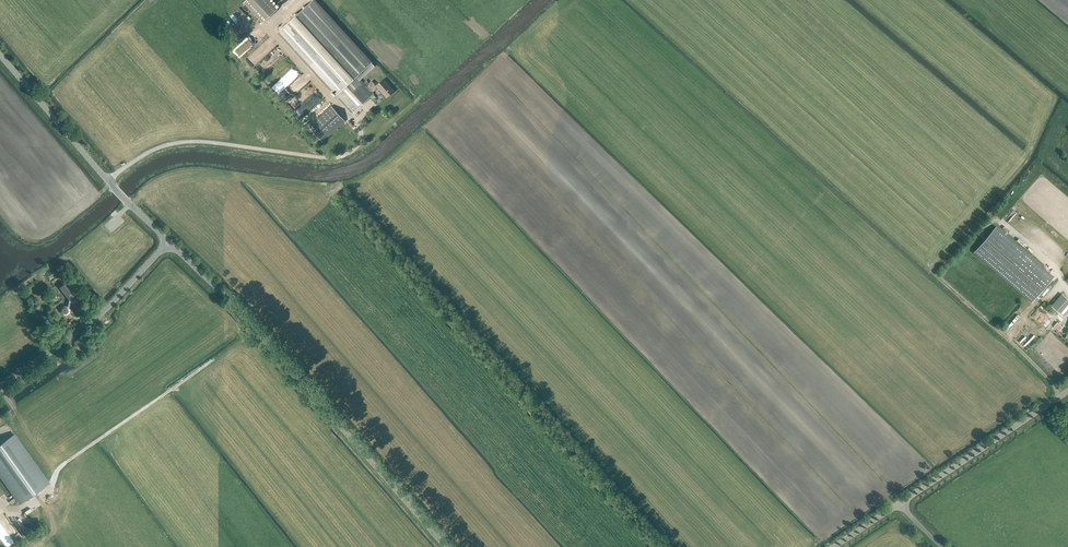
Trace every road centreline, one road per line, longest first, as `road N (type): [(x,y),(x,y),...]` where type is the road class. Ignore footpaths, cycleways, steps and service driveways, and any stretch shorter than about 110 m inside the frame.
road 1 (unclassified): [(450,546),(296,368),(168,244)]
road 2 (unclassified): [(168,244),(0,57)]
road 3 (unclassified): [(0,384),(99,316),(168,244)]
road 4 (unclassified): [(900,506),(1067,394)]

